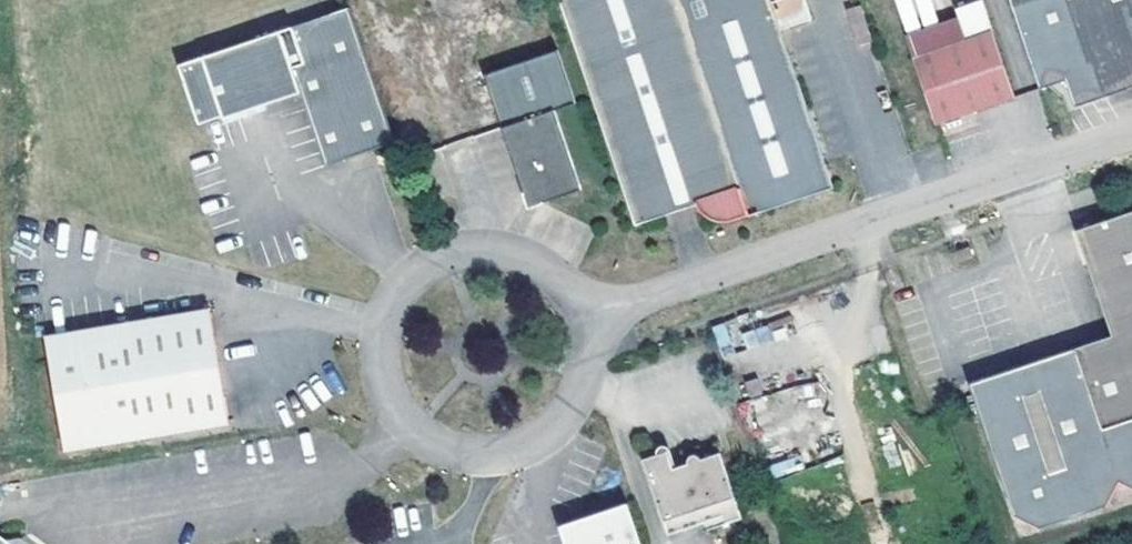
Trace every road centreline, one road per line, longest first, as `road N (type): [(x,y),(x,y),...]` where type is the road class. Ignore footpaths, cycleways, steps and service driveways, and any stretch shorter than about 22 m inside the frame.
road 1 (residential): [(584,316),(1131,132)]
road 2 (residential): [(510,452),(453,451),(405,420),(380,369),(385,312),(398,287),(443,252),(500,246),(552,269),(584,316)]
road 3 (residential): [(584,316),(589,345),(576,400),(559,423),(510,452)]

